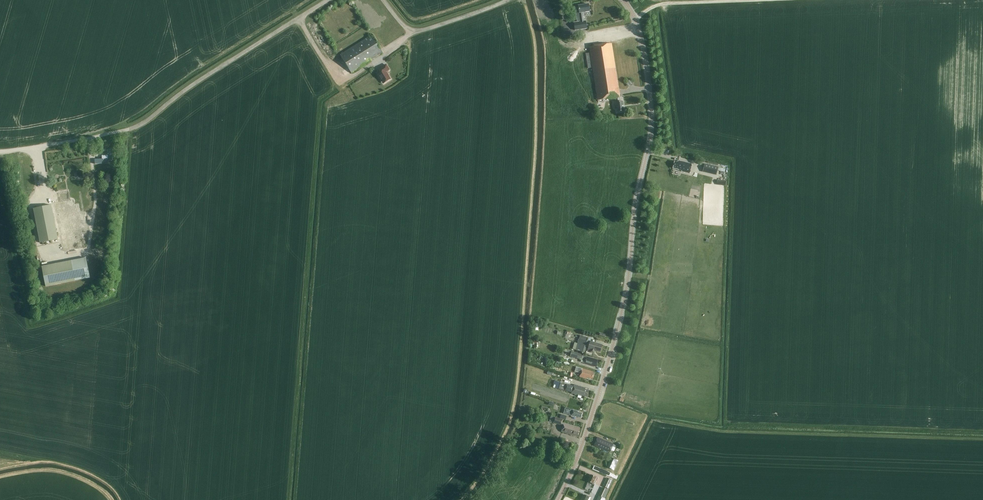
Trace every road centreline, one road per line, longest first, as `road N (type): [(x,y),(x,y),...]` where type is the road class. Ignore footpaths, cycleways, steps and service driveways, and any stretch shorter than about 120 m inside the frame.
road 1 (tertiary): [(557,499),(613,348),(651,137),(643,42),(624,0)]

